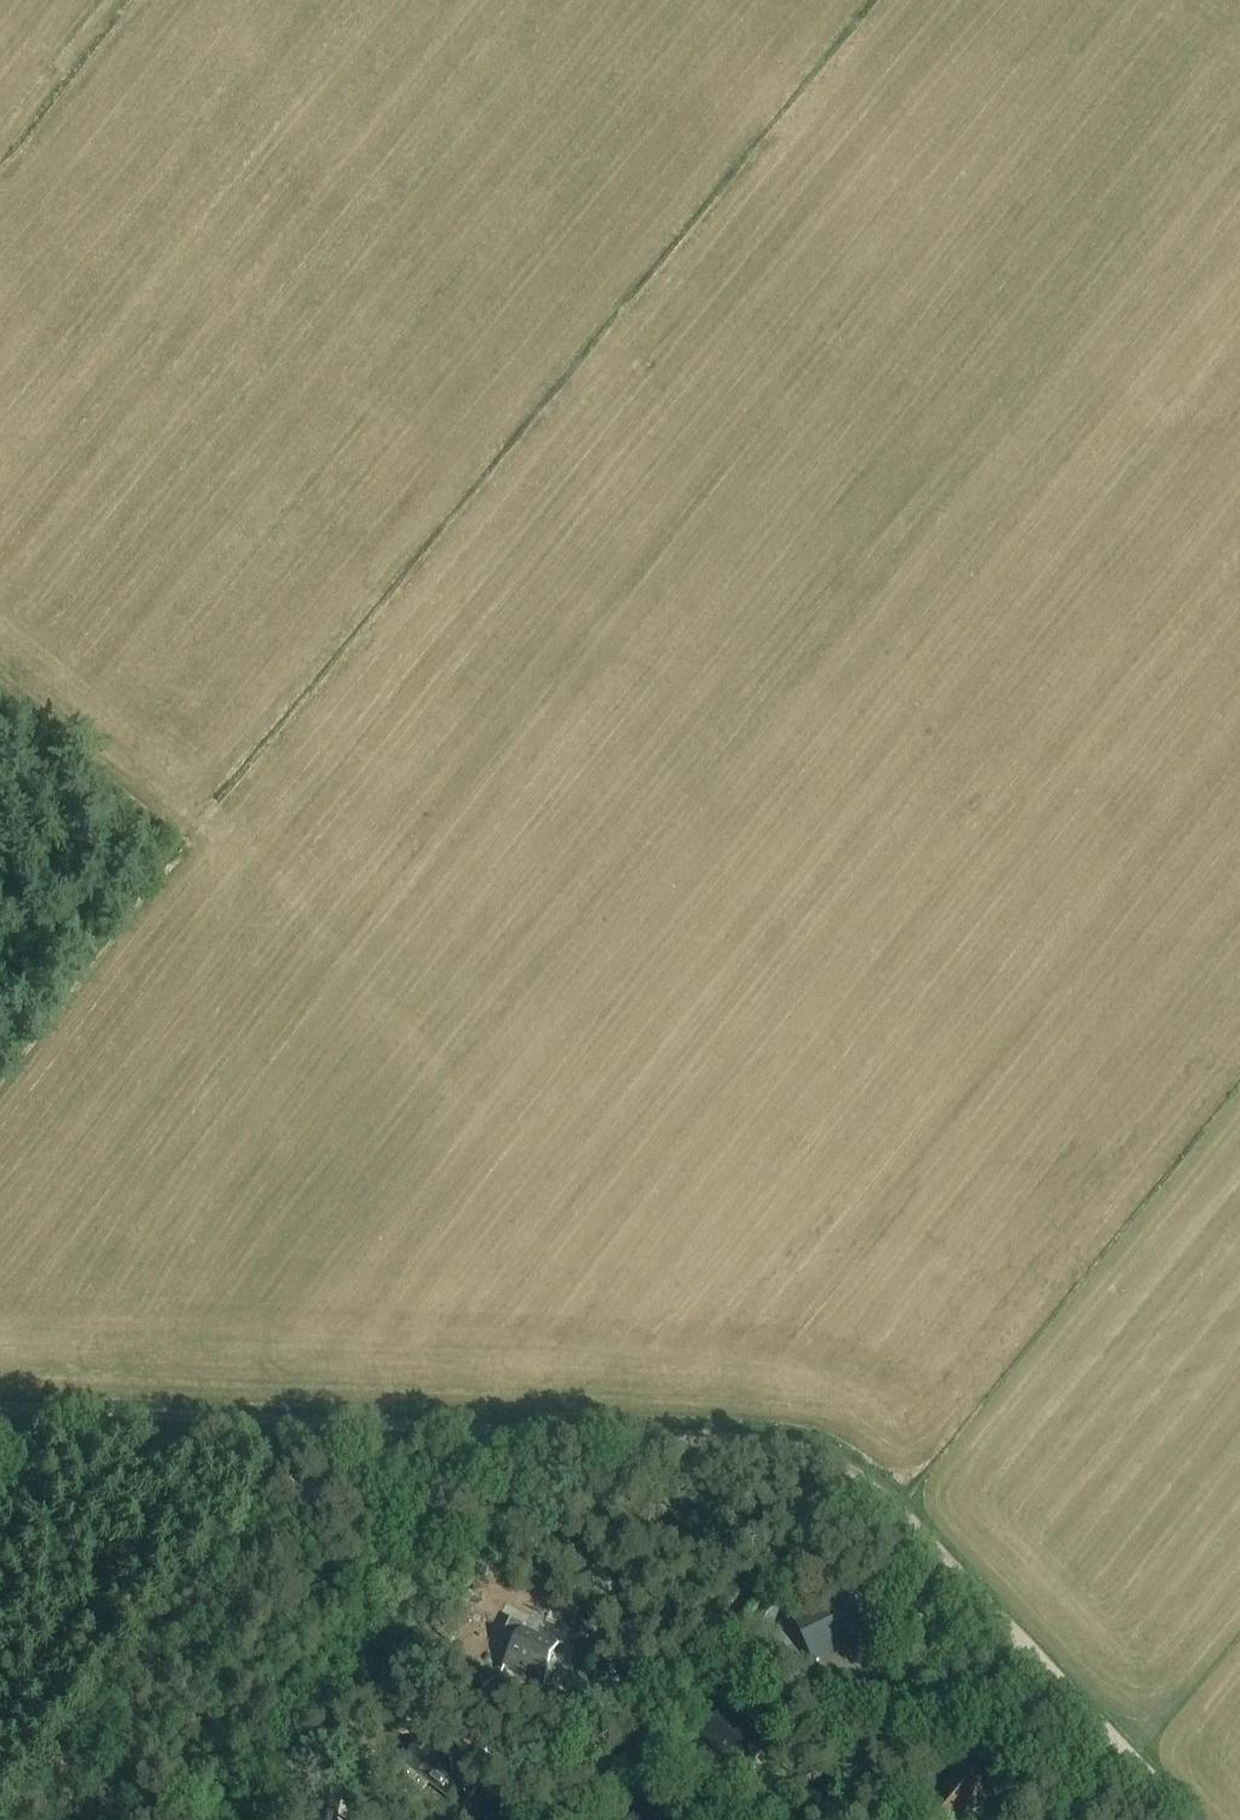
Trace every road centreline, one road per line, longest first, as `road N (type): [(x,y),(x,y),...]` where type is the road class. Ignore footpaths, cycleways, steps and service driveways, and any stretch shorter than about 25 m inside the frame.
road 1 (track): [(841,1464),(802,1445),(735,1436),(0,1413)]
road 2 (track): [(1179,1819),(883,1498),(841,1464)]
road 3 (track): [(565,1819),(841,1464)]
road 4 (track): [(984,1606),(814,1819)]

